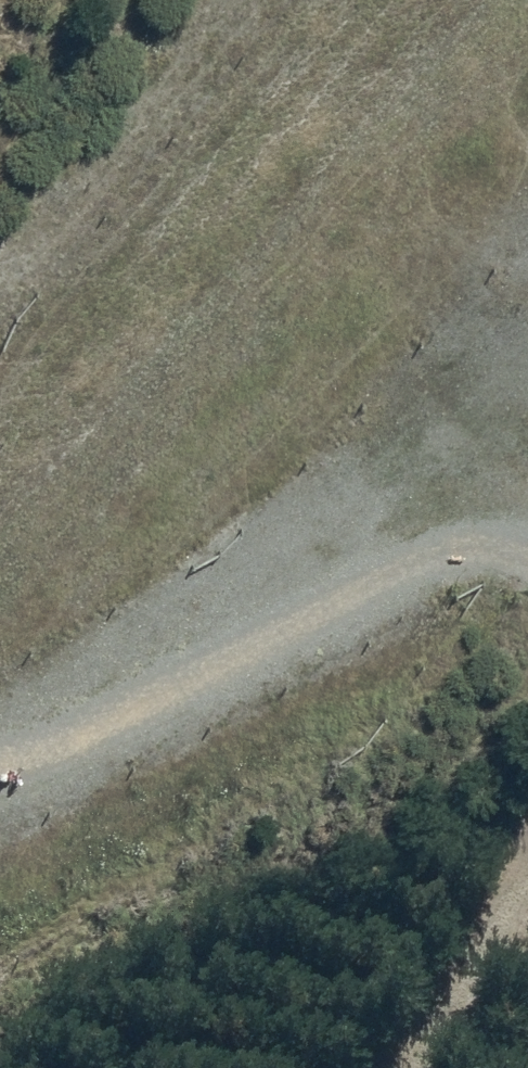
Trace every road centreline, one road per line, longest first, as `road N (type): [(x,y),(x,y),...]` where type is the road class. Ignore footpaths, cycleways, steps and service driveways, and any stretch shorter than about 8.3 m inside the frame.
road 1 (unclassified): [(527,434),(486,409),(244,628),(0,767)]
road 2 (track): [(0,237),(213,0)]
road 3 (track): [(442,1067),(475,1019),(527,886)]

